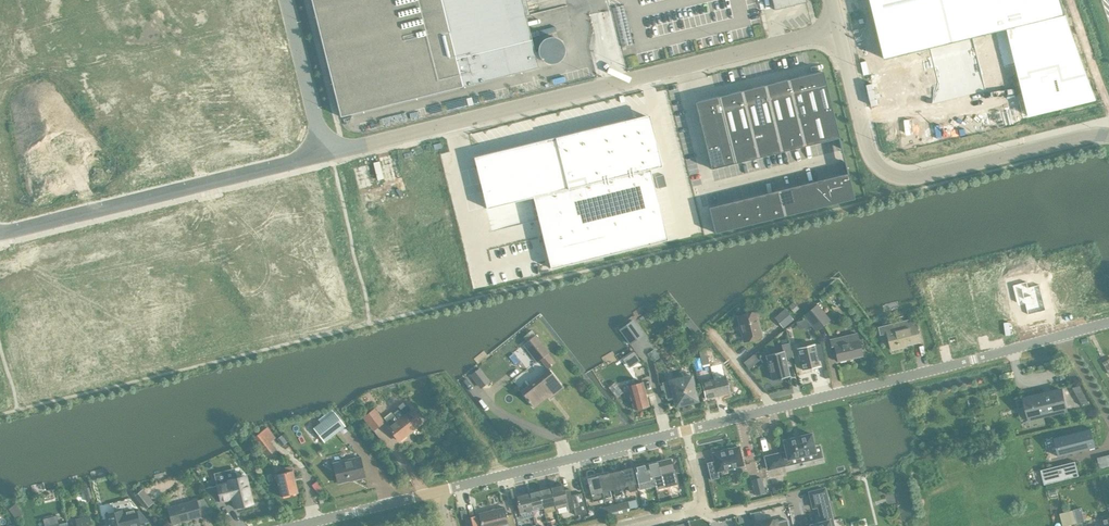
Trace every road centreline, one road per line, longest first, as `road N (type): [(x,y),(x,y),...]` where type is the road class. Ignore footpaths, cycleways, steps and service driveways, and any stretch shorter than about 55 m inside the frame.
road 1 (residential): [(439,493),(1108,324)]
road 2 (unclassified): [(325,153),(838,28)]
road 3 (unclassified): [(1108,134),(913,179),(888,174),(867,147),(838,28)]
road 4 (unclassified): [(0,232),(325,153)]
road 5 (unclassified): [(325,153),(287,0)]
road 6 (residential): [(299,525),(439,493)]

